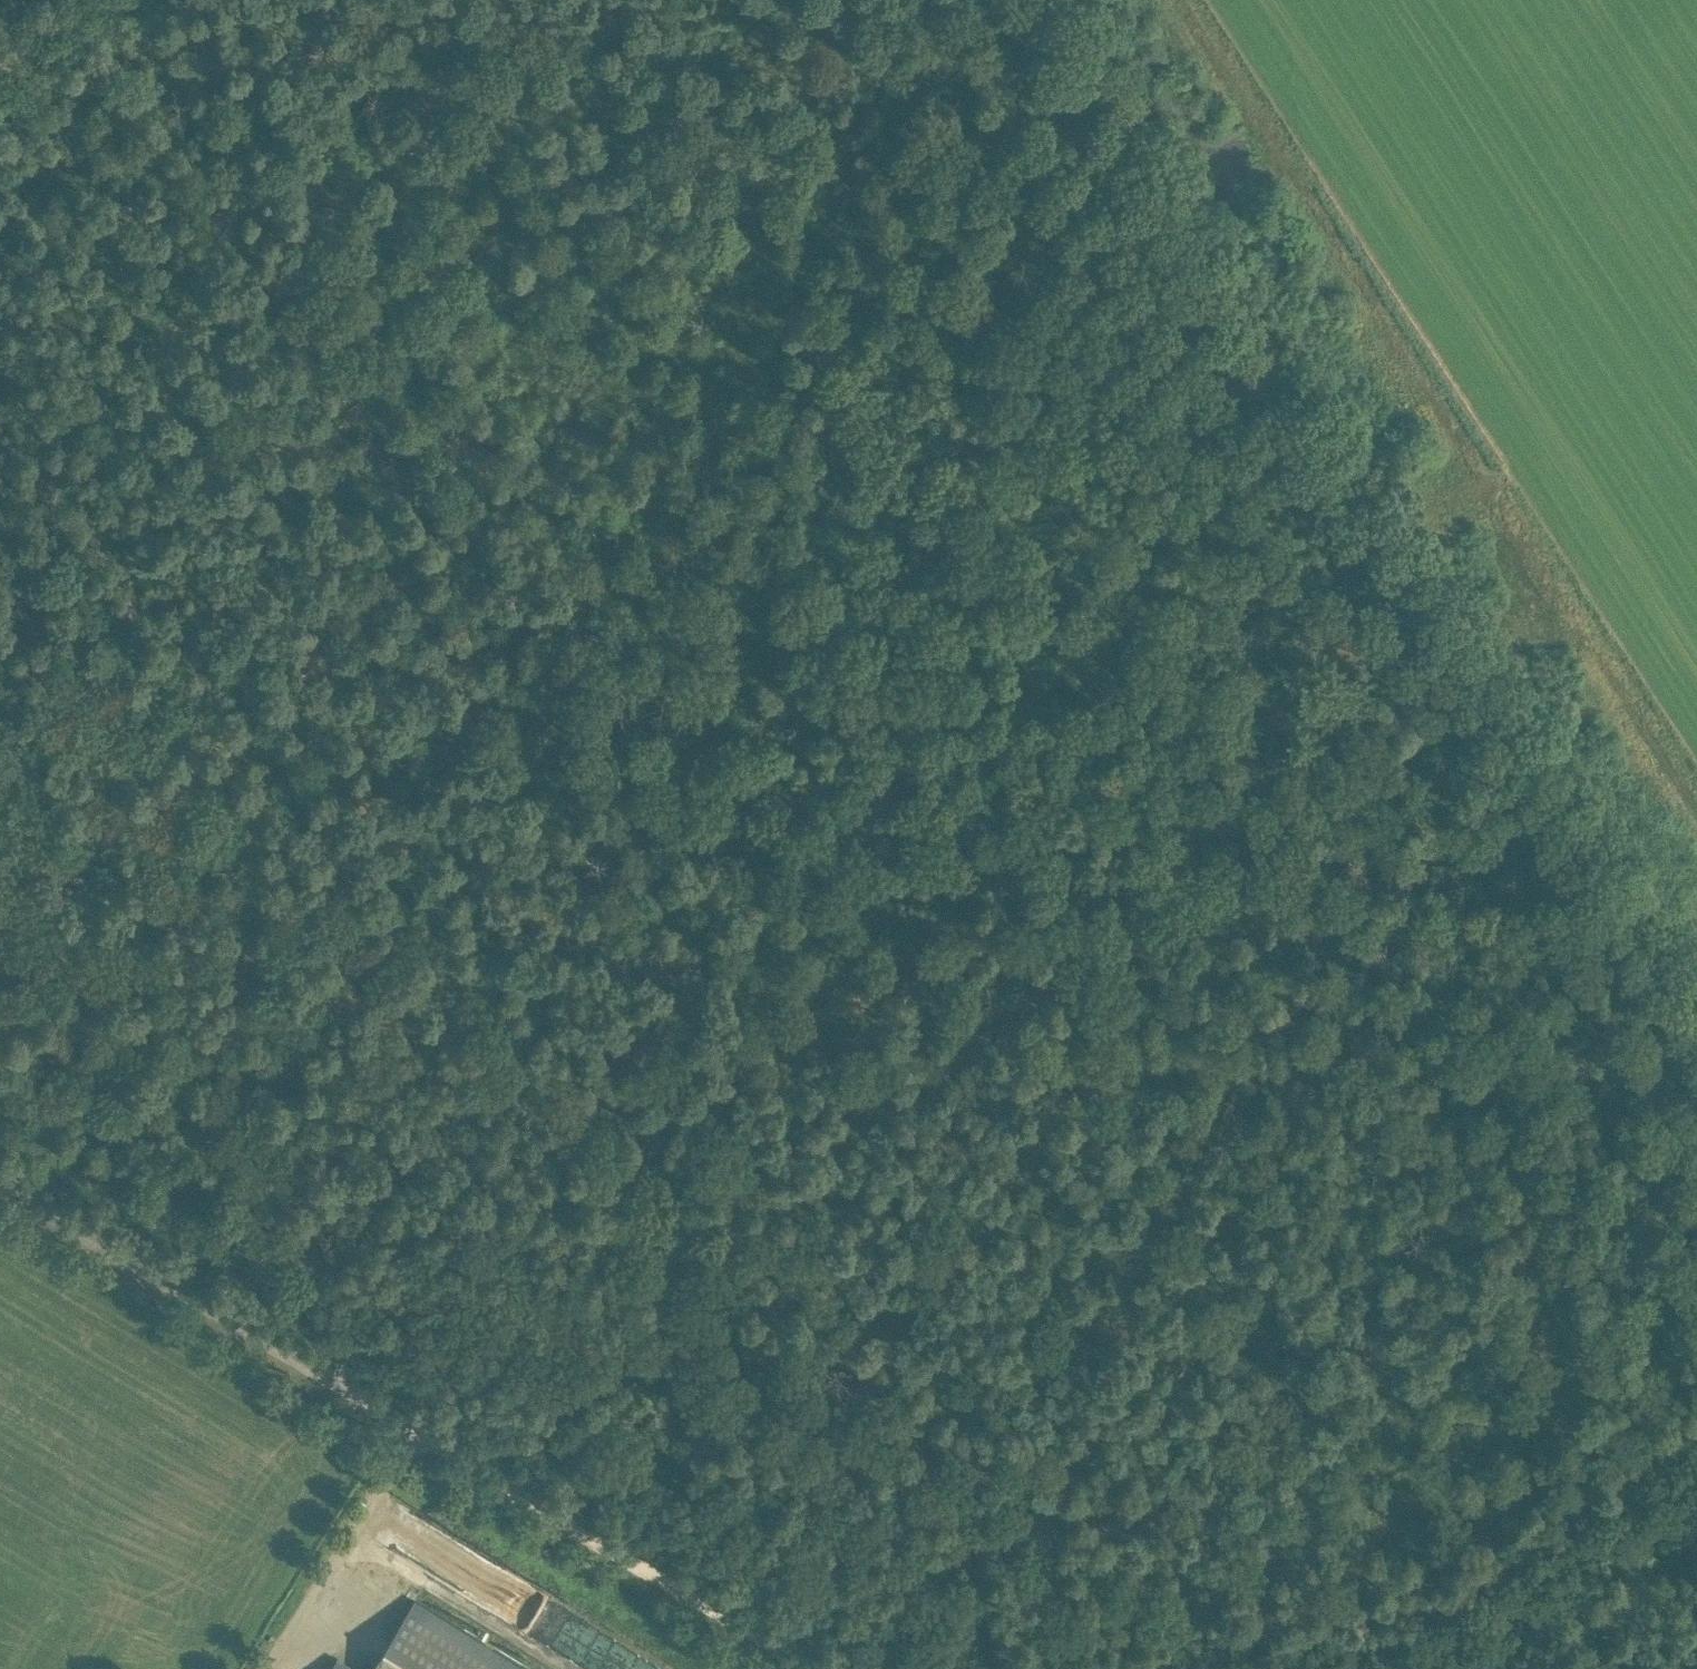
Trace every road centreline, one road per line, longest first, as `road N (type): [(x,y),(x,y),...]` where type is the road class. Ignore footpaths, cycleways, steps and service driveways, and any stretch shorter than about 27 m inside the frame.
road 1 (track): [(1024,0),(1696,1047)]
road 2 (unclassified): [(406,1431),(0,1188)]
road 3 (track): [(795,1668),(406,1431)]

